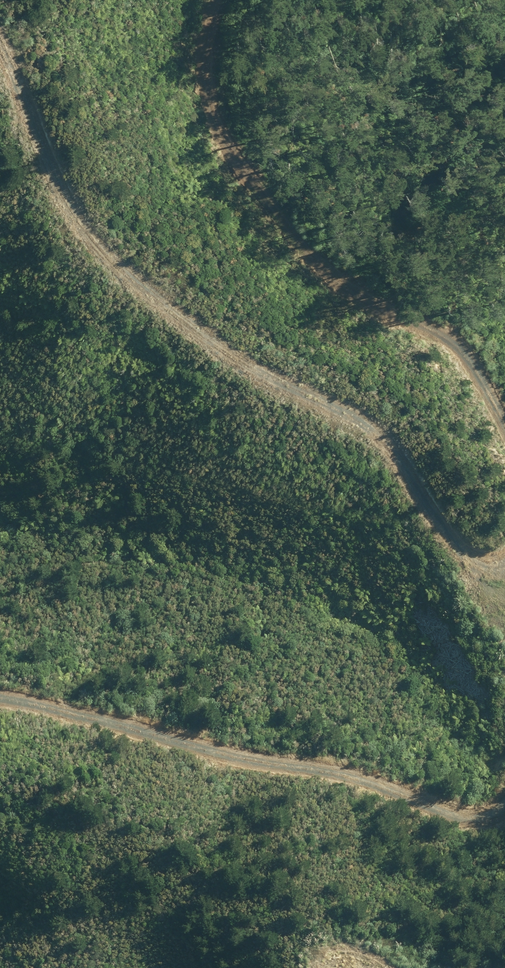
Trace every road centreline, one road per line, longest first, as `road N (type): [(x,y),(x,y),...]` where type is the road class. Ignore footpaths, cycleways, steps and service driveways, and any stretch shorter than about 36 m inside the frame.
road 1 (track): [(504,585),(465,572),(377,428),(229,360),(94,245),(0,74)]
road 2 (track): [(504,442),(445,351),(309,250),(223,129),(208,85),(219,0)]
road 3 (track): [(0,700),(447,792),(482,786),(504,768)]

